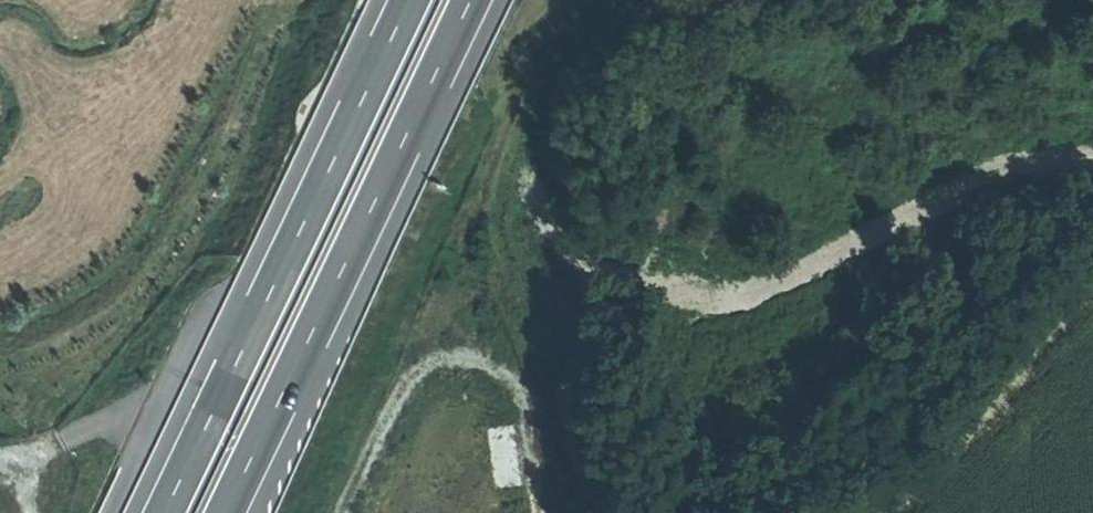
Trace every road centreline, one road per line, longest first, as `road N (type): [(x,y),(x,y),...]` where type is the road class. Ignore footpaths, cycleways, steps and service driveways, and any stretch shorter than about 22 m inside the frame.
road 1 (track): [(1092,152),(999,165),(751,294),(691,296),(580,256),(532,183)]
road 2 (motorway): [(215,512),(464,0)]
road 3 (motorway): [(395,0),(153,512)]

